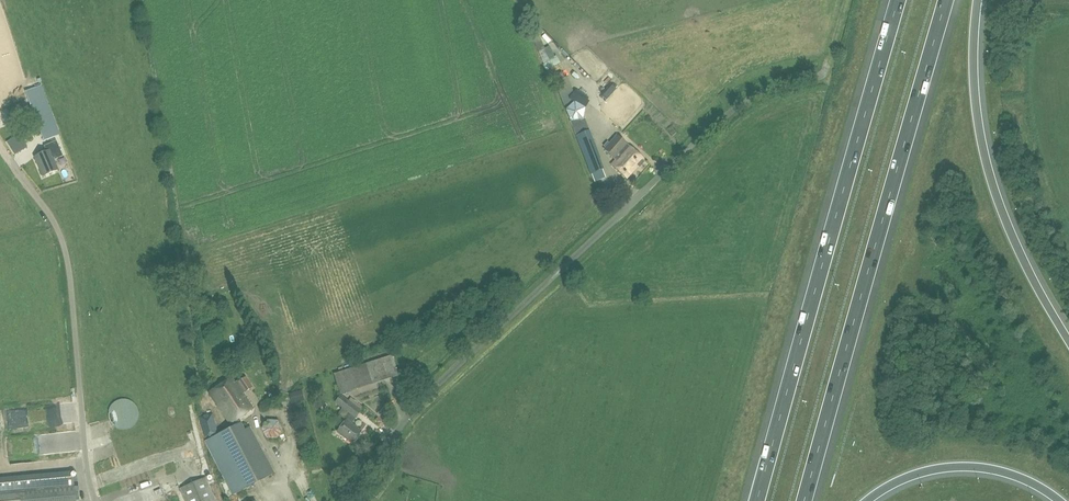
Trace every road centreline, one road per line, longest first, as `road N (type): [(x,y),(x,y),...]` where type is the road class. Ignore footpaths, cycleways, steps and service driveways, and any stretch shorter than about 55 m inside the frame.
road 1 (unclassified): [(346,500),(437,385),(728,113),(826,68)]
road 2 (motorway): [(805,500),(948,0)]
road 3 (motorway): [(898,0),(756,500)]
road 4 (unclassified): [(96,500),(61,237),(0,144)]
road 5 (motorway): [(1068,336),(1016,241),(988,161),(976,67),(980,0)]
road 6 (motorway): [(869,500),(911,477),(973,468),(1014,476),(1057,500)]

